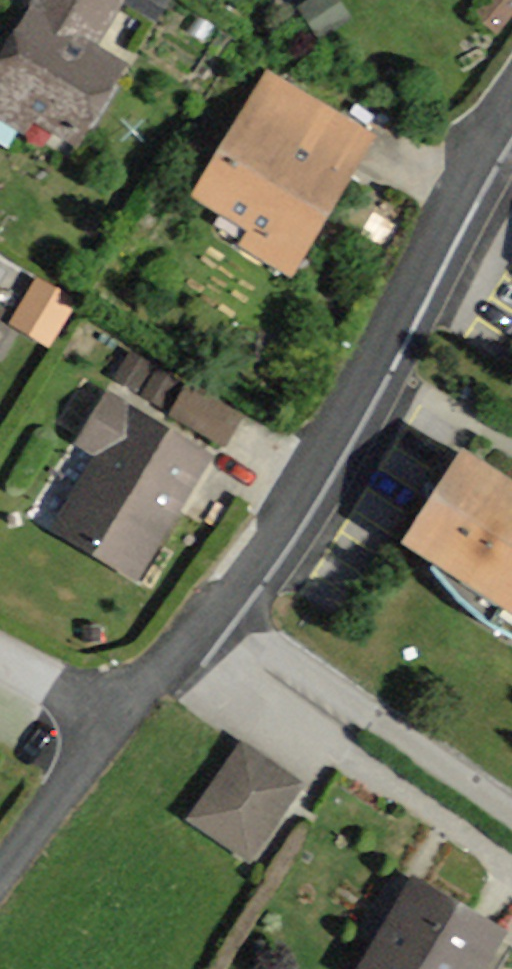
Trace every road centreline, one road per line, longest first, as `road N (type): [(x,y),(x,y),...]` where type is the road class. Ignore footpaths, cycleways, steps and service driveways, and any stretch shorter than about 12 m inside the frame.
road 1 (residential): [(511,104),(285,517),(213,613),(113,720)]
road 2 (residential): [(113,720),(0,871)]
road 3 (residential): [(0,658),(113,720)]

